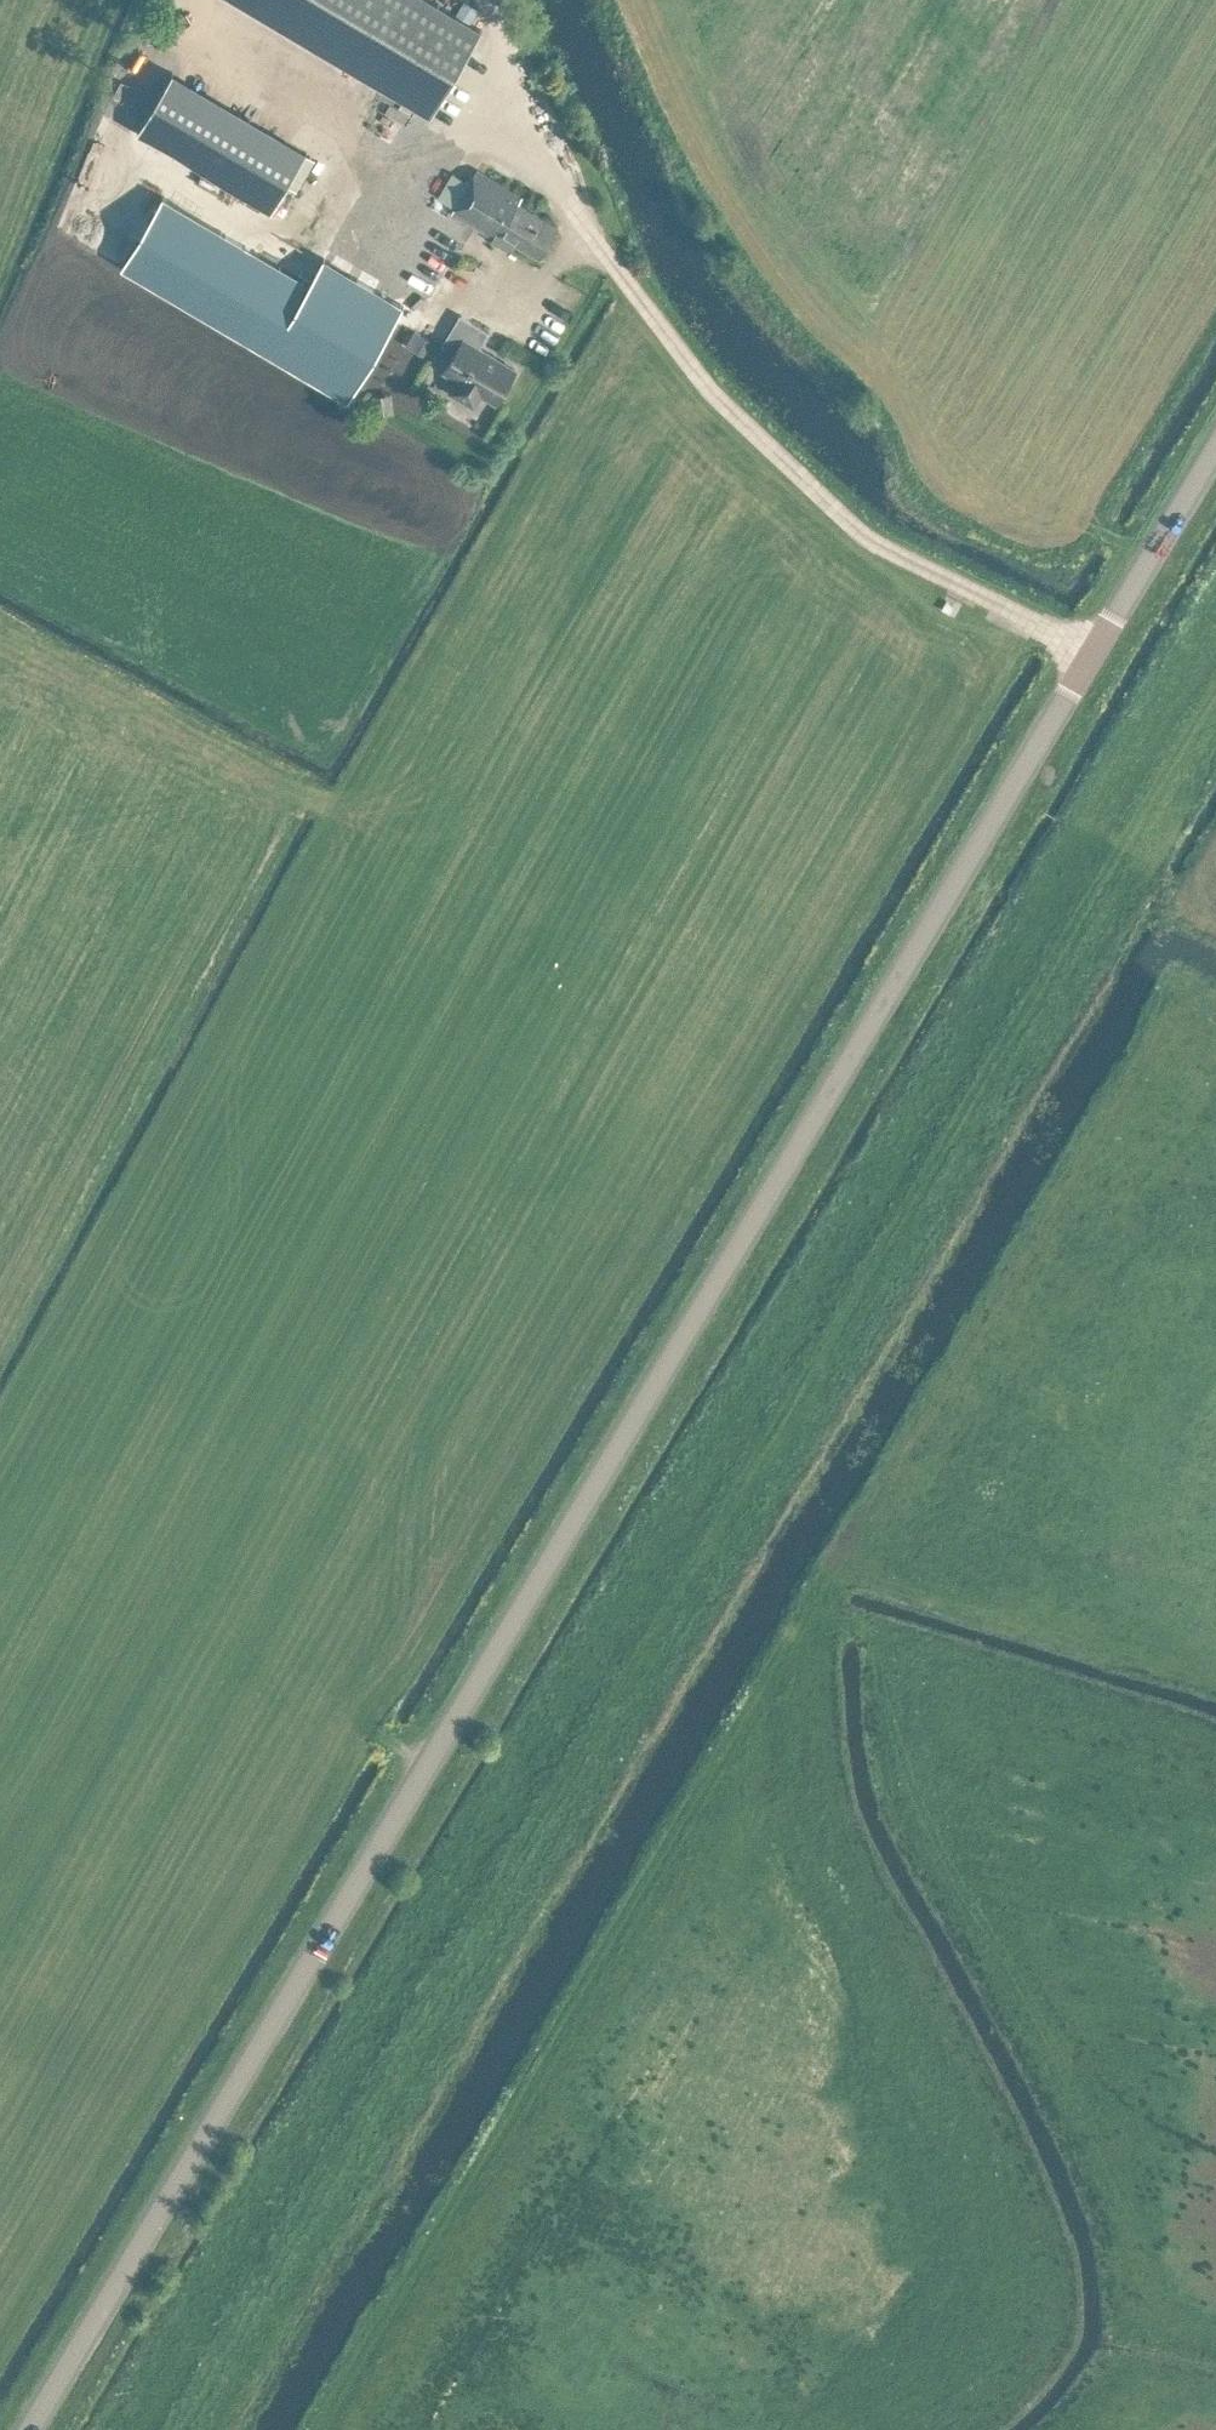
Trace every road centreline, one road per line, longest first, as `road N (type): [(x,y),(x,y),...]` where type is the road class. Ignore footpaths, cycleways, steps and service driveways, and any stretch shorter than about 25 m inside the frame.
road 1 (tertiary): [(26,2429),(103,2284),(1215,436)]

